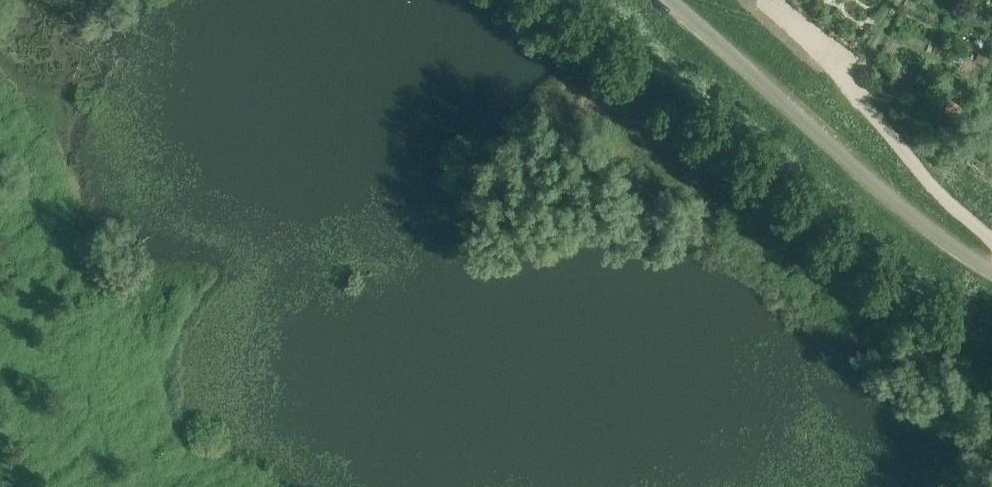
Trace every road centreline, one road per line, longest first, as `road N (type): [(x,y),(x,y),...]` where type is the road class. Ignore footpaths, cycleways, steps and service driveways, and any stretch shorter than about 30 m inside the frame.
road 1 (unclassified): [(991,275),(925,234),(664,0)]
road 2 (track): [(991,238),(865,103),(863,49),(891,0)]

